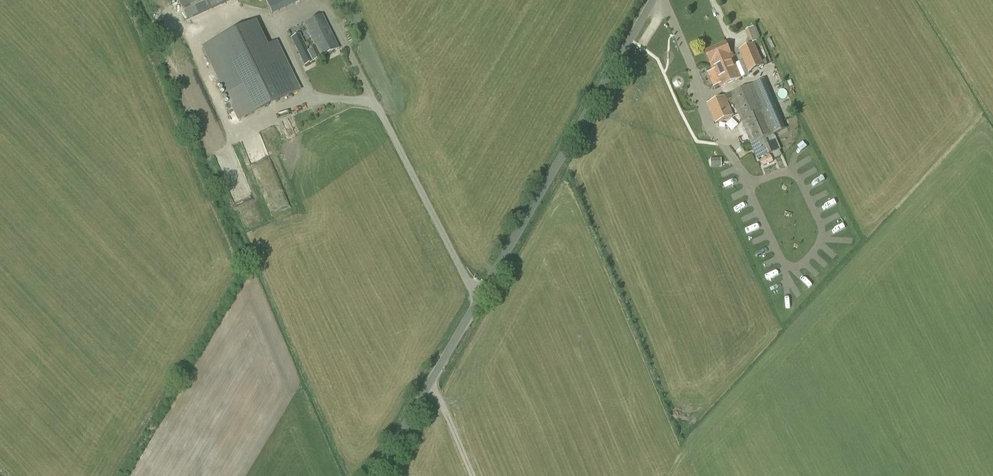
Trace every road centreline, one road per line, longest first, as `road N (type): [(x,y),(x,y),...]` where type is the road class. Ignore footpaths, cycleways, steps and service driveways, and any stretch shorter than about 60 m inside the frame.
road 1 (unclassified): [(376,475),(654,0)]

